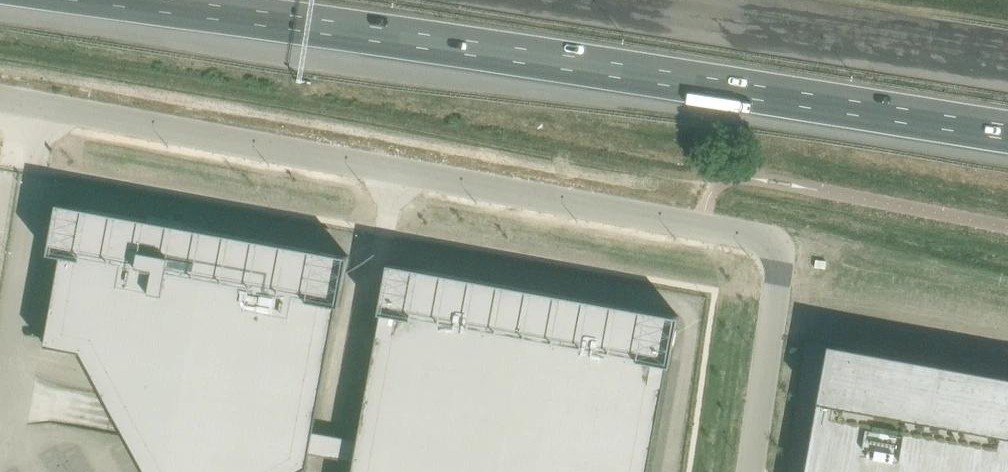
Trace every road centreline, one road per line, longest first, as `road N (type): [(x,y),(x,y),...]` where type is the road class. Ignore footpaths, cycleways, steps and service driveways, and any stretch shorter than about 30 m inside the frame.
road 1 (unclassified): [(751,471),(781,261),(765,239),(0,96)]
road 2 (motorway): [(139,0),(1007,132)]
road 3 (motorway): [(1007,67),(594,0)]

